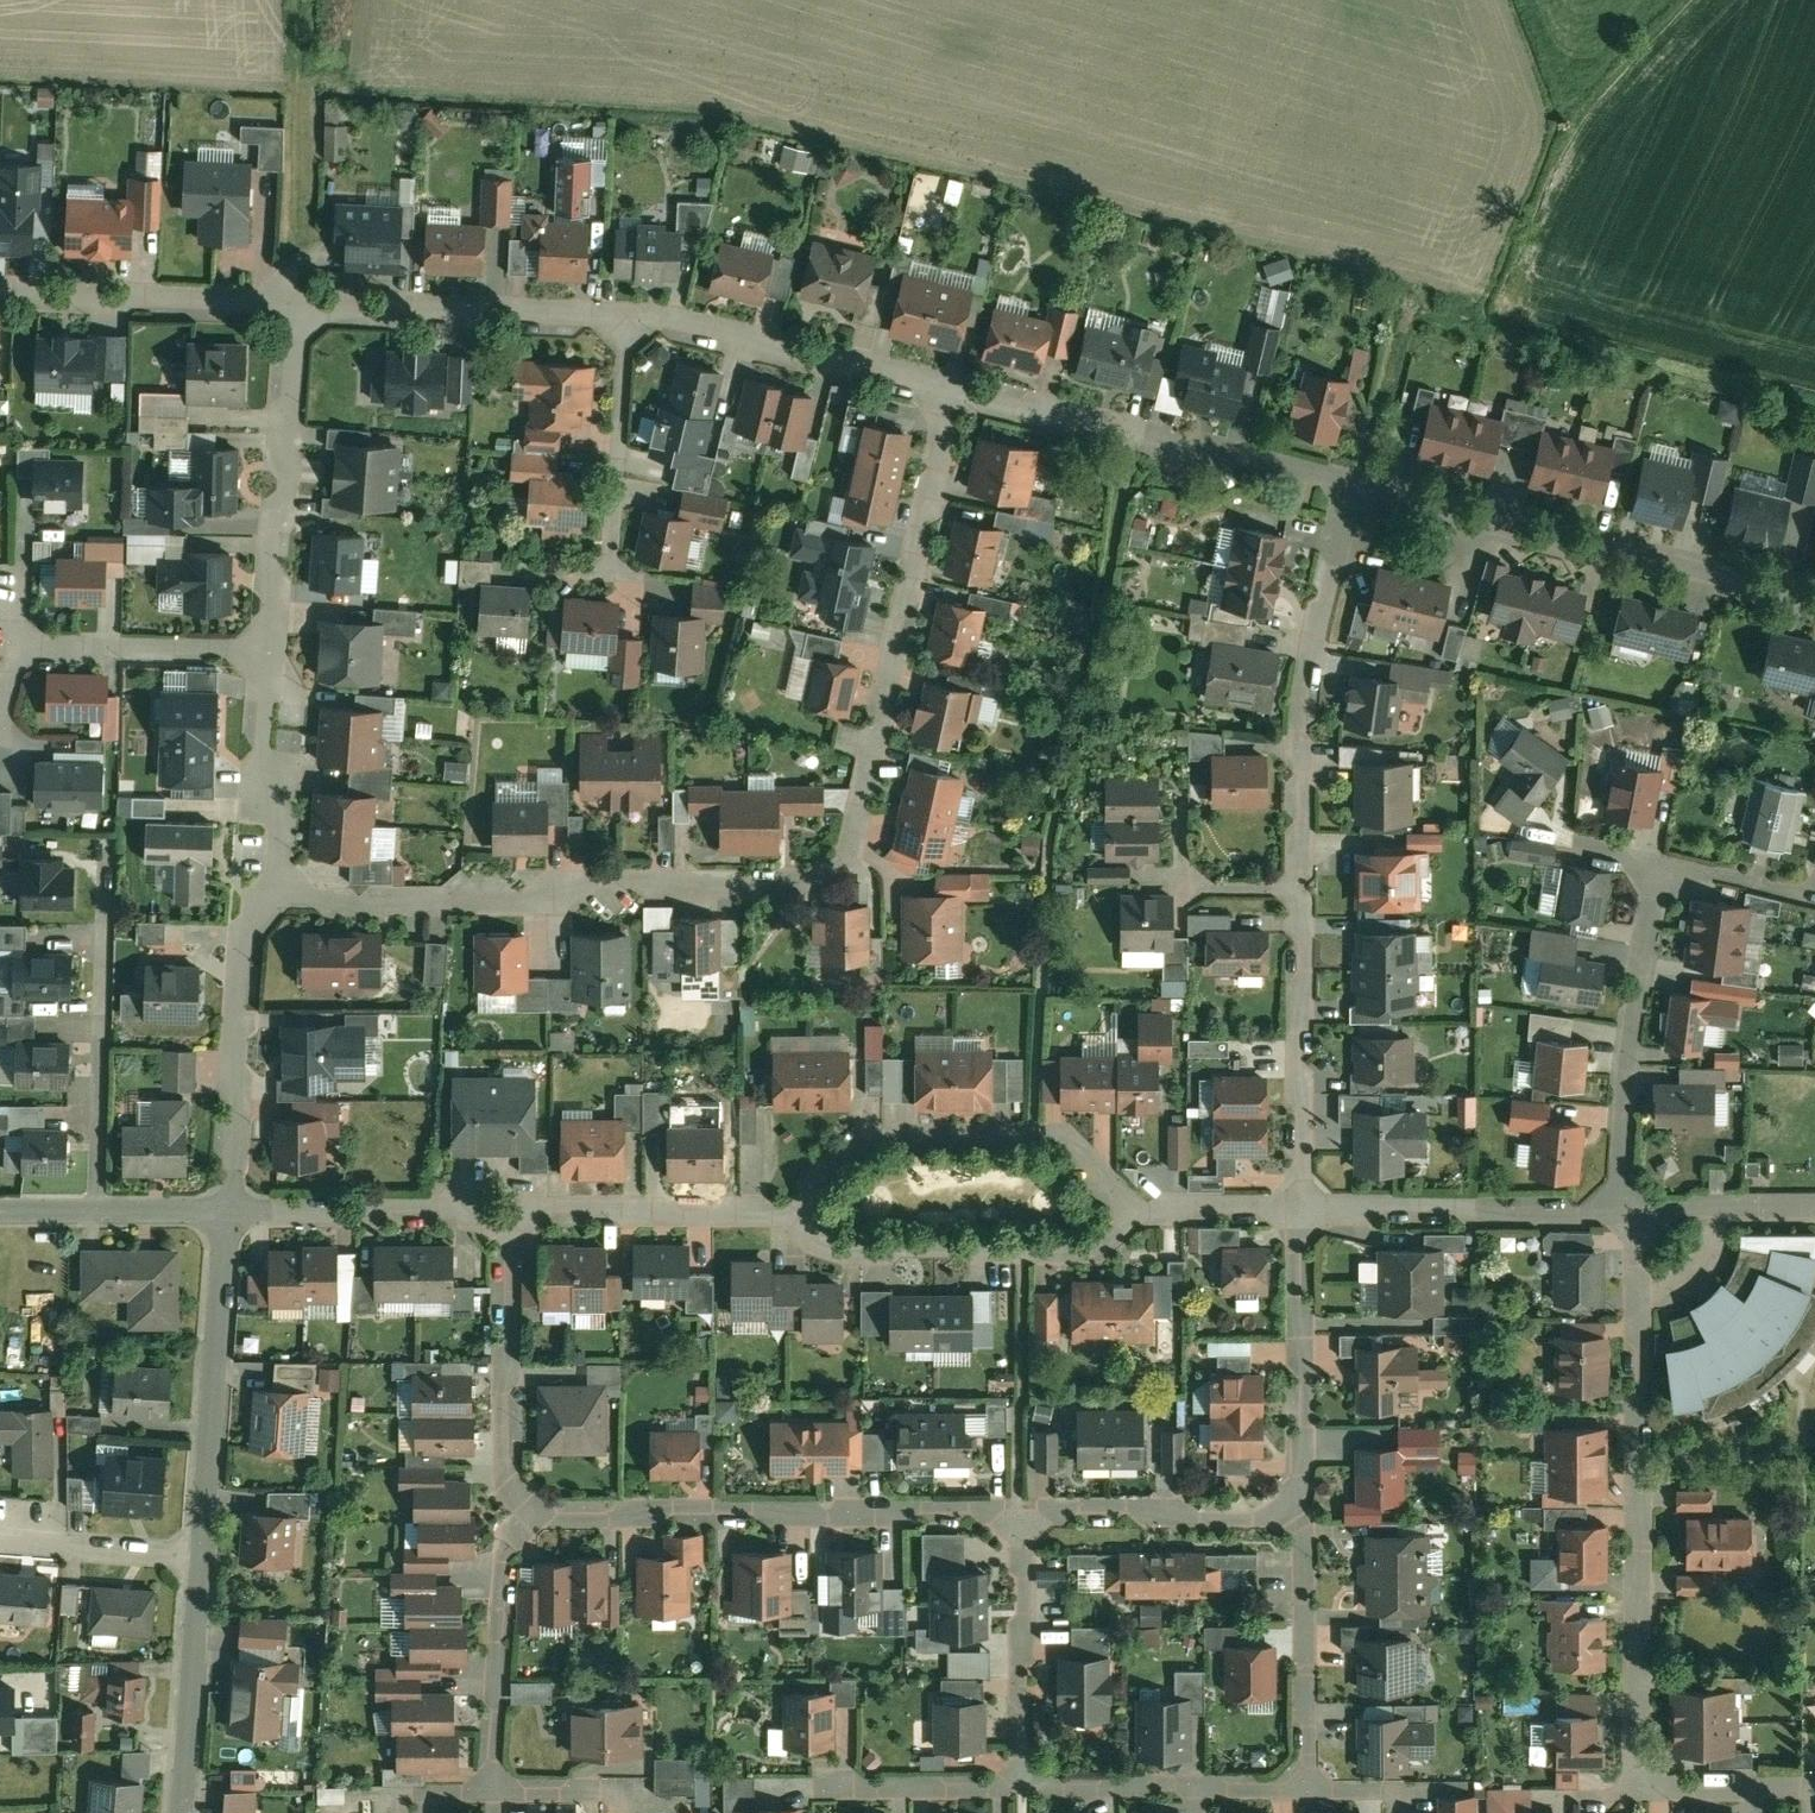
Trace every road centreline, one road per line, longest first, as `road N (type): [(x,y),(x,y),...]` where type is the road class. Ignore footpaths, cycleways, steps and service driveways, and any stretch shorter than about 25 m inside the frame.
road 1 (residential): [(953,390),(854,846),(792,882),(604,883),(448,902),(253,904)]
road 2 (residential): [(1639,1211),(1639,1791),(1814,1787)]
road 3 (residential): [(1303,1212),(1301,739),(1351,491)]
road 4 (residential): [(510,1515),(1021,1514)]
road 5 (residential): [(1351,491),(1814,600)]
road 6 (residential): [(1137,1214),(1065,1135),(1033,1131),(865,1134),(791,1215)]
road 7 (residential): [(953,390),(1351,491)]
road 8 (residential): [(791,1215),(827,1259),(1092,1255),(1137,1214)]
road 9 (residential): [(1658,862),(1627,1062),(1617,1211)]
road 10 (residential): [(270,656),(292,305)]
road 11 (residential): [(205,1560),(228,1213)]
road 12 (residential): [(292,305),(629,317)]
road 13 (residential): [(629,317),(953,390)]
road 14 (residential): [(1617,1211),(1303,1212)]
road 15 (residential): [(228,1213),(253,904)]
road 16 (track): [(293,0),(301,133),(292,305)]
road 17 (residential): [(1301,1515),(1303,1212)]
road 18 (residential): [(510,1515),(506,1213)]
road 19 (residential): [(0,288),(292,305)]
road 20 (residential): [(791,1215),(506,1213)]
road 21 (residential): [(1023,1790),(1306,1792)]
road 22 (residential): [(1021,1514),(1301,1515)]
road 23 (residential): [(493,1793),(510,1515)]
road 24 (residential): [(506,1213),(228,1213)]
road 25 (residential): [(1306,1792),(1301,1515)]
road 26 (residential): [(1021,1514),(1023,1790)]
road 27 (residential): [(611,574),(629,317)]
road 28 (residential): [(184,1812),(205,1560)]
road 29 (residential): [(18,649),(270,656)]
road 30 (residential): [(253,904),(270,656)]
road 31 (residential): [(228,1213),(0,1214)]
road 32 (residential): [(0,1540),(205,1560)]
road 33 (residential): [(818,1791),(1023,1790)]
road 34 (residential): [(1814,1211),(1639,1211)]
road 35 (residential): [(1303,1212),(1137,1214)]

